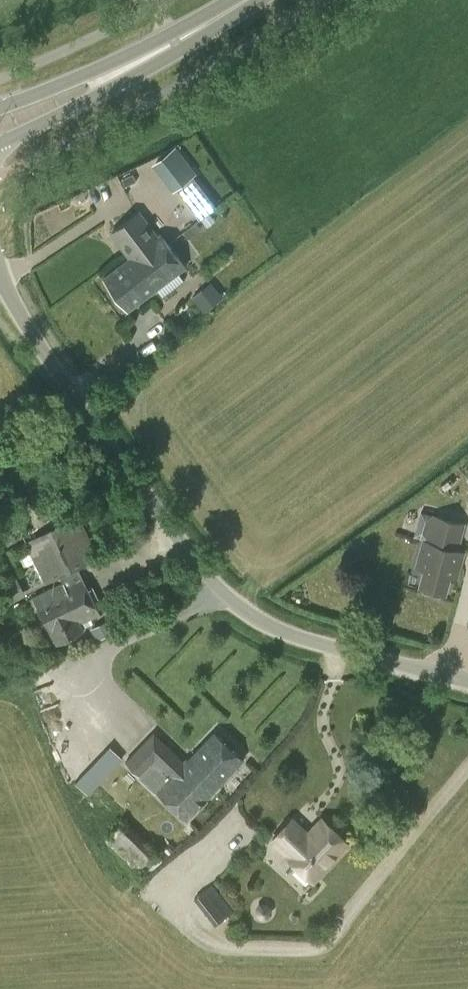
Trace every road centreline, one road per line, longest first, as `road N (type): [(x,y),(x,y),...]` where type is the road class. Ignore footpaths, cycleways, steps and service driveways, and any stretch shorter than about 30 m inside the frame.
road 1 (unclassified): [(467,682),(318,646),(226,595),(80,405),(0,278)]
road 2 (secondary): [(249,0),(84,92),(0,127)]

